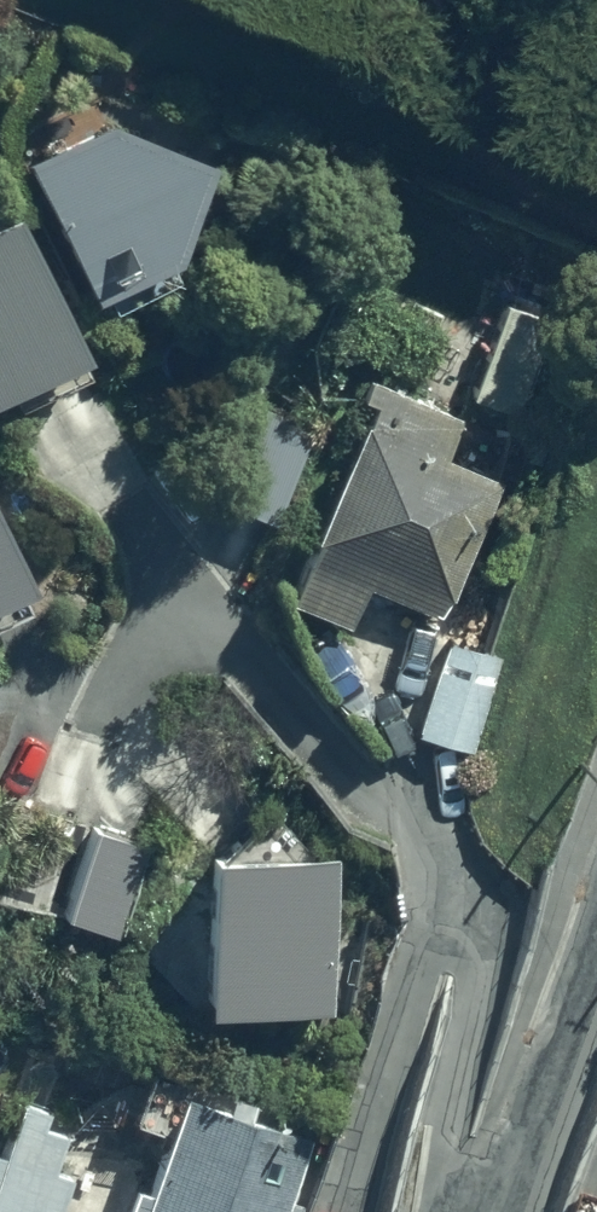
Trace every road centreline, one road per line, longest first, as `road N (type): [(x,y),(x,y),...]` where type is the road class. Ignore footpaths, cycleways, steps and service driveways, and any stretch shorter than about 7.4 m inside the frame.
road 1 (residential): [(346,1211),(420,962),(455,898),(477,957),(440,1148),(444,1211)]
road 2 (residential): [(490,1211),(596,900)]

